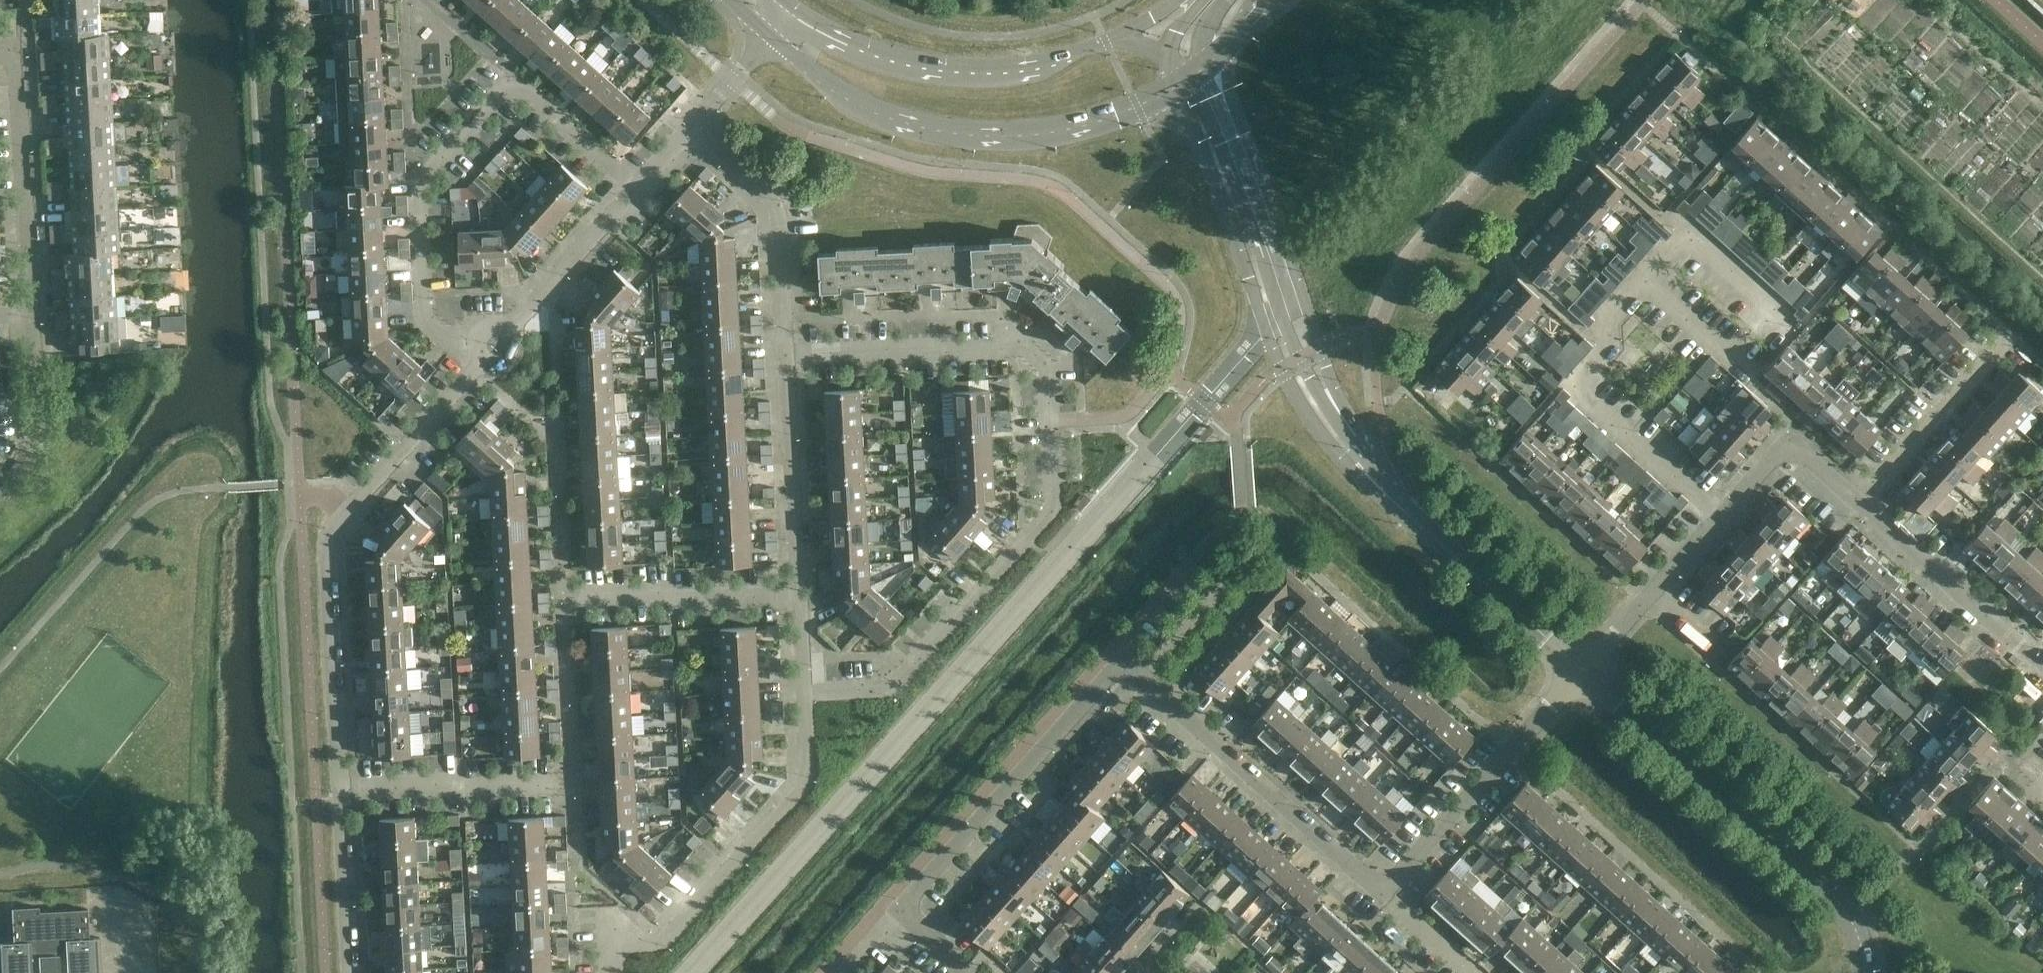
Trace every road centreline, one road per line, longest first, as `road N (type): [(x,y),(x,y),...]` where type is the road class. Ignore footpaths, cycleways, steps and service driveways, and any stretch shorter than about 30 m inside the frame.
road 1 (residential): [(973,972),(900,908),(1117,660),(1384,896)]
road 2 (residential): [(805,694),(893,689),(1057,507),(1052,370),(1025,347),(785,355)]
road 3 (residential): [(488,346),(348,512),(329,555),(352,972)]
road 4 (residential): [(488,346),(445,338),(424,314),(420,175),(515,82),(627,191)]
road 5 (unclassified): [(1174,86),(1282,368),(1320,434),(1387,495)]
road 6 (secondary): [(772,35),(864,109),(970,134),(1047,133),(1116,115),(1174,86)]
road 7 (unclassified): [(1865,972),(1849,919),(1583,671)]
road 8 (residential): [(615,943),(664,941),(808,783),(805,694)]
road 9 (residential): [(805,694),(785,355)]
road 10 (secondary): [(1113,38),(1020,62),(945,62),(879,47),(796,7)]
road 11 (residential): [(1724,516),(1588,397),(1584,380),(1609,341),(1610,322),(1644,283)]
road 12 (residential): [(1384,896),(1583,671)]
road 13 (residential): [(28,316),(19,52),(0,53)]
road 14 (residential): [(785,355),(773,198),(692,126)]
road 15 (unclassified): [(1583,671),(1387,495)]
road 16 (unclassified): [(1292,300),(1208,65)]
road 17 (residential): [(2042,670),(1861,503)]
road 18 (residential): [(1861,503),(2003,347)]
road 19 (residential): [(1724,516),(1583,671)]
road 20 (residential): [(488,346),(627,191)]
road 21 (residential): [(1644,283),(1683,236),(1693,235),(1778,313)]
road 22 (residential): [(1861,503),(1791,447),(1724,516)]
road 23 (residential): [(0,482),(32,438),(28,316)]
road 24 (unclassified): [(1347,424),(1300,357),(1287,326),(1292,300)]
road 25 (residential): [(1752,375),(1644,283)]
road 26 (unclassified): [(1347,424),(1310,315),(1292,300)]
road 27 (residential): [(692,126),(772,35)]

